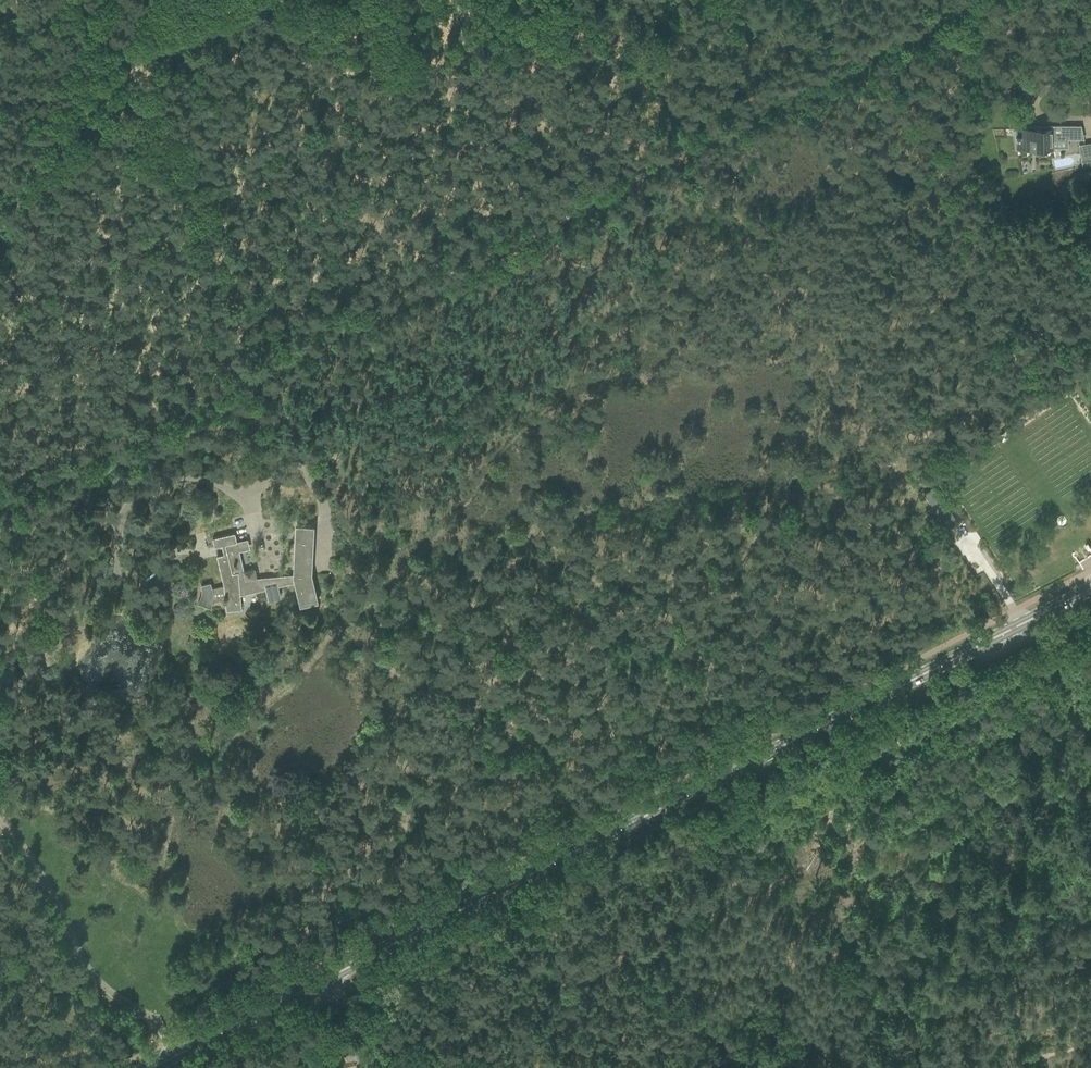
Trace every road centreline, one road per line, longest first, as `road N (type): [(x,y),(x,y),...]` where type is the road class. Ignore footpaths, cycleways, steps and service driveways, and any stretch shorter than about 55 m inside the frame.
road 1 (track): [(0,499),(984,0)]
road 2 (secondary): [(150,1067),(1090,590)]

